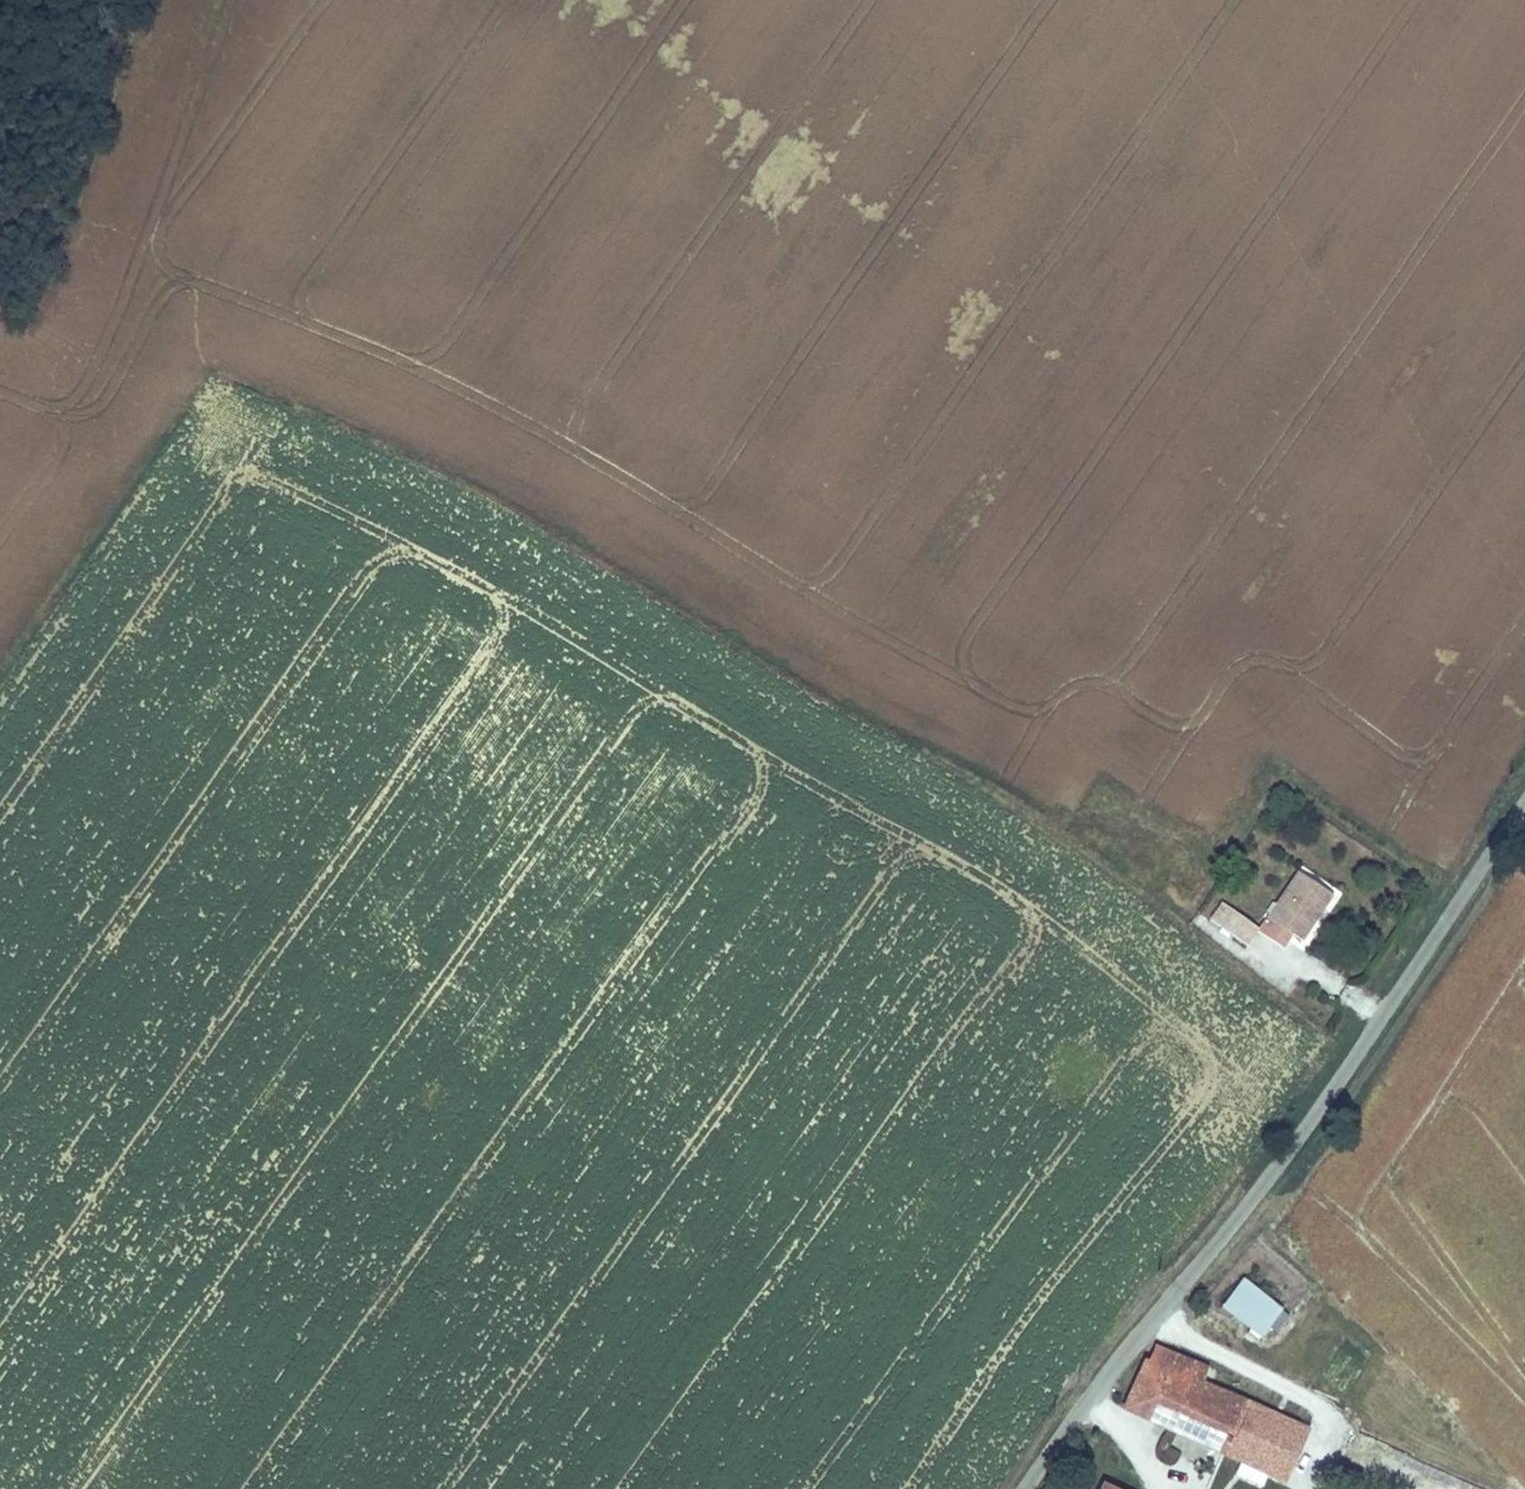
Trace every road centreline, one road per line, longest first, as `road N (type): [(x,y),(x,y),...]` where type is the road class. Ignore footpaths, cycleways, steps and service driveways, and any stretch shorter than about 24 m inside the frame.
road 1 (unclassified): [(1024,1488),(1101,1379),(1289,1148),(1524,797)]

